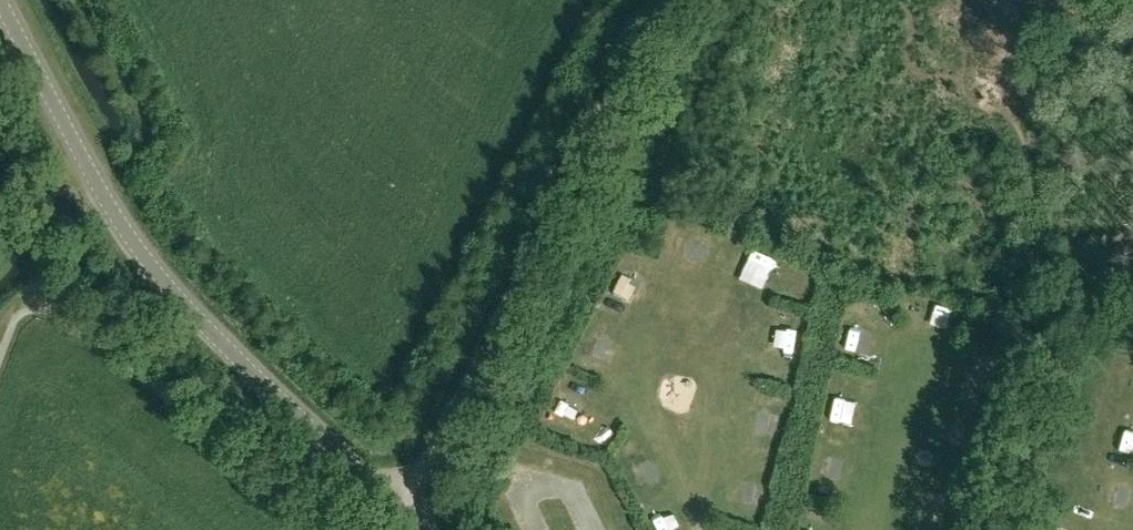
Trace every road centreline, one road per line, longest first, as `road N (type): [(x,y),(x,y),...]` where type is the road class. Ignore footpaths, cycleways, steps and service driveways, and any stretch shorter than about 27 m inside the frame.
road 1 (unclassified): [(390,505),(167,285),(100,187),(0,1)]
road 2 (unclassified): [(390,505),(432,459),(661,0)]

